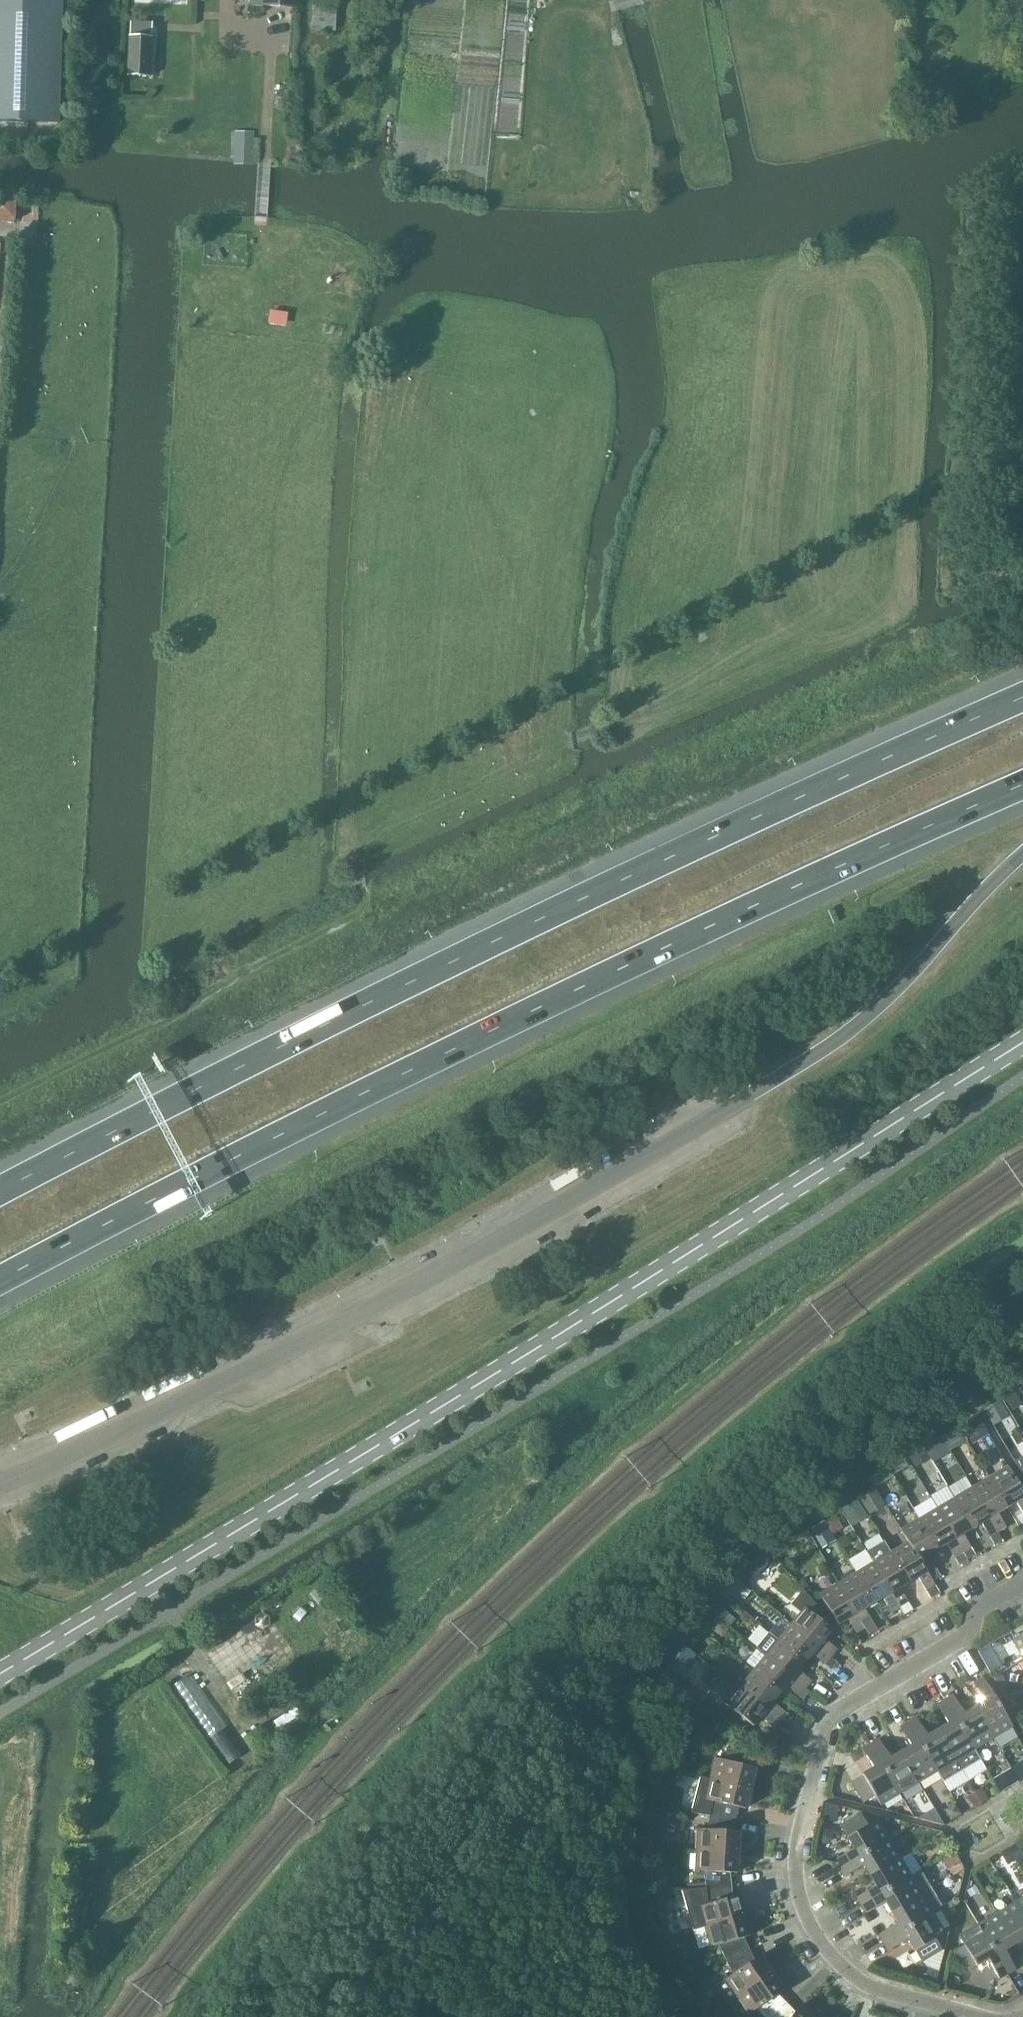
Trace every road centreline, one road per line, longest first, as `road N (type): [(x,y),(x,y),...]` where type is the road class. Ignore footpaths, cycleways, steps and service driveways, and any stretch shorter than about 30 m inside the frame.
road 1 (secondary): [(0,1675),(1022,1045)]
road 2 (motorway): [(0,1282),(413,1069),(1022,786)]
road 3 (motorway): [(1022,699),(581,901),(0,1193)]
road 4 (residential): [(980,2016),(873,1988),(835,1960),(803,1909),(795,1855),(827,1719),(962,1636),(978,1611),(1022,1583)]
road 5 (motorway): [(731,1107),(856,1024),(1022,854)]

